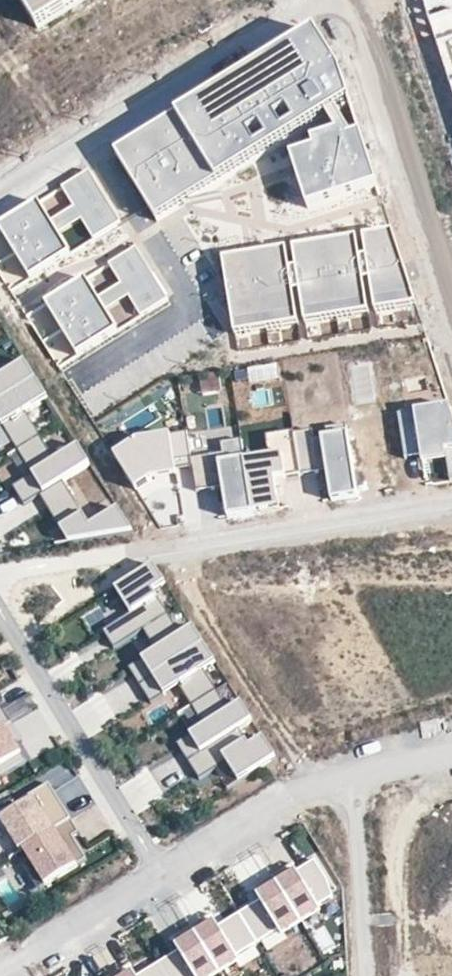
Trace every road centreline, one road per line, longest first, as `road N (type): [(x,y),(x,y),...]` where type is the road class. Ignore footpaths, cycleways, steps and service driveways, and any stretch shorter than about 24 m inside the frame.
road 1 (residential): [(0,580),(128,550),(451,505)]
road 2 (residential): [(0,198),(323,0)]
road 3 (residential): [(352,0),(451,305)]
road 4 (residential): [(160,873),(0,612)]
road 5 (residential): [(160,873),(295,792),(351,773)]
road 6 (residential): [(367,975),(351,773)]
road 7 (residential): [(0,973),(160,873)]

